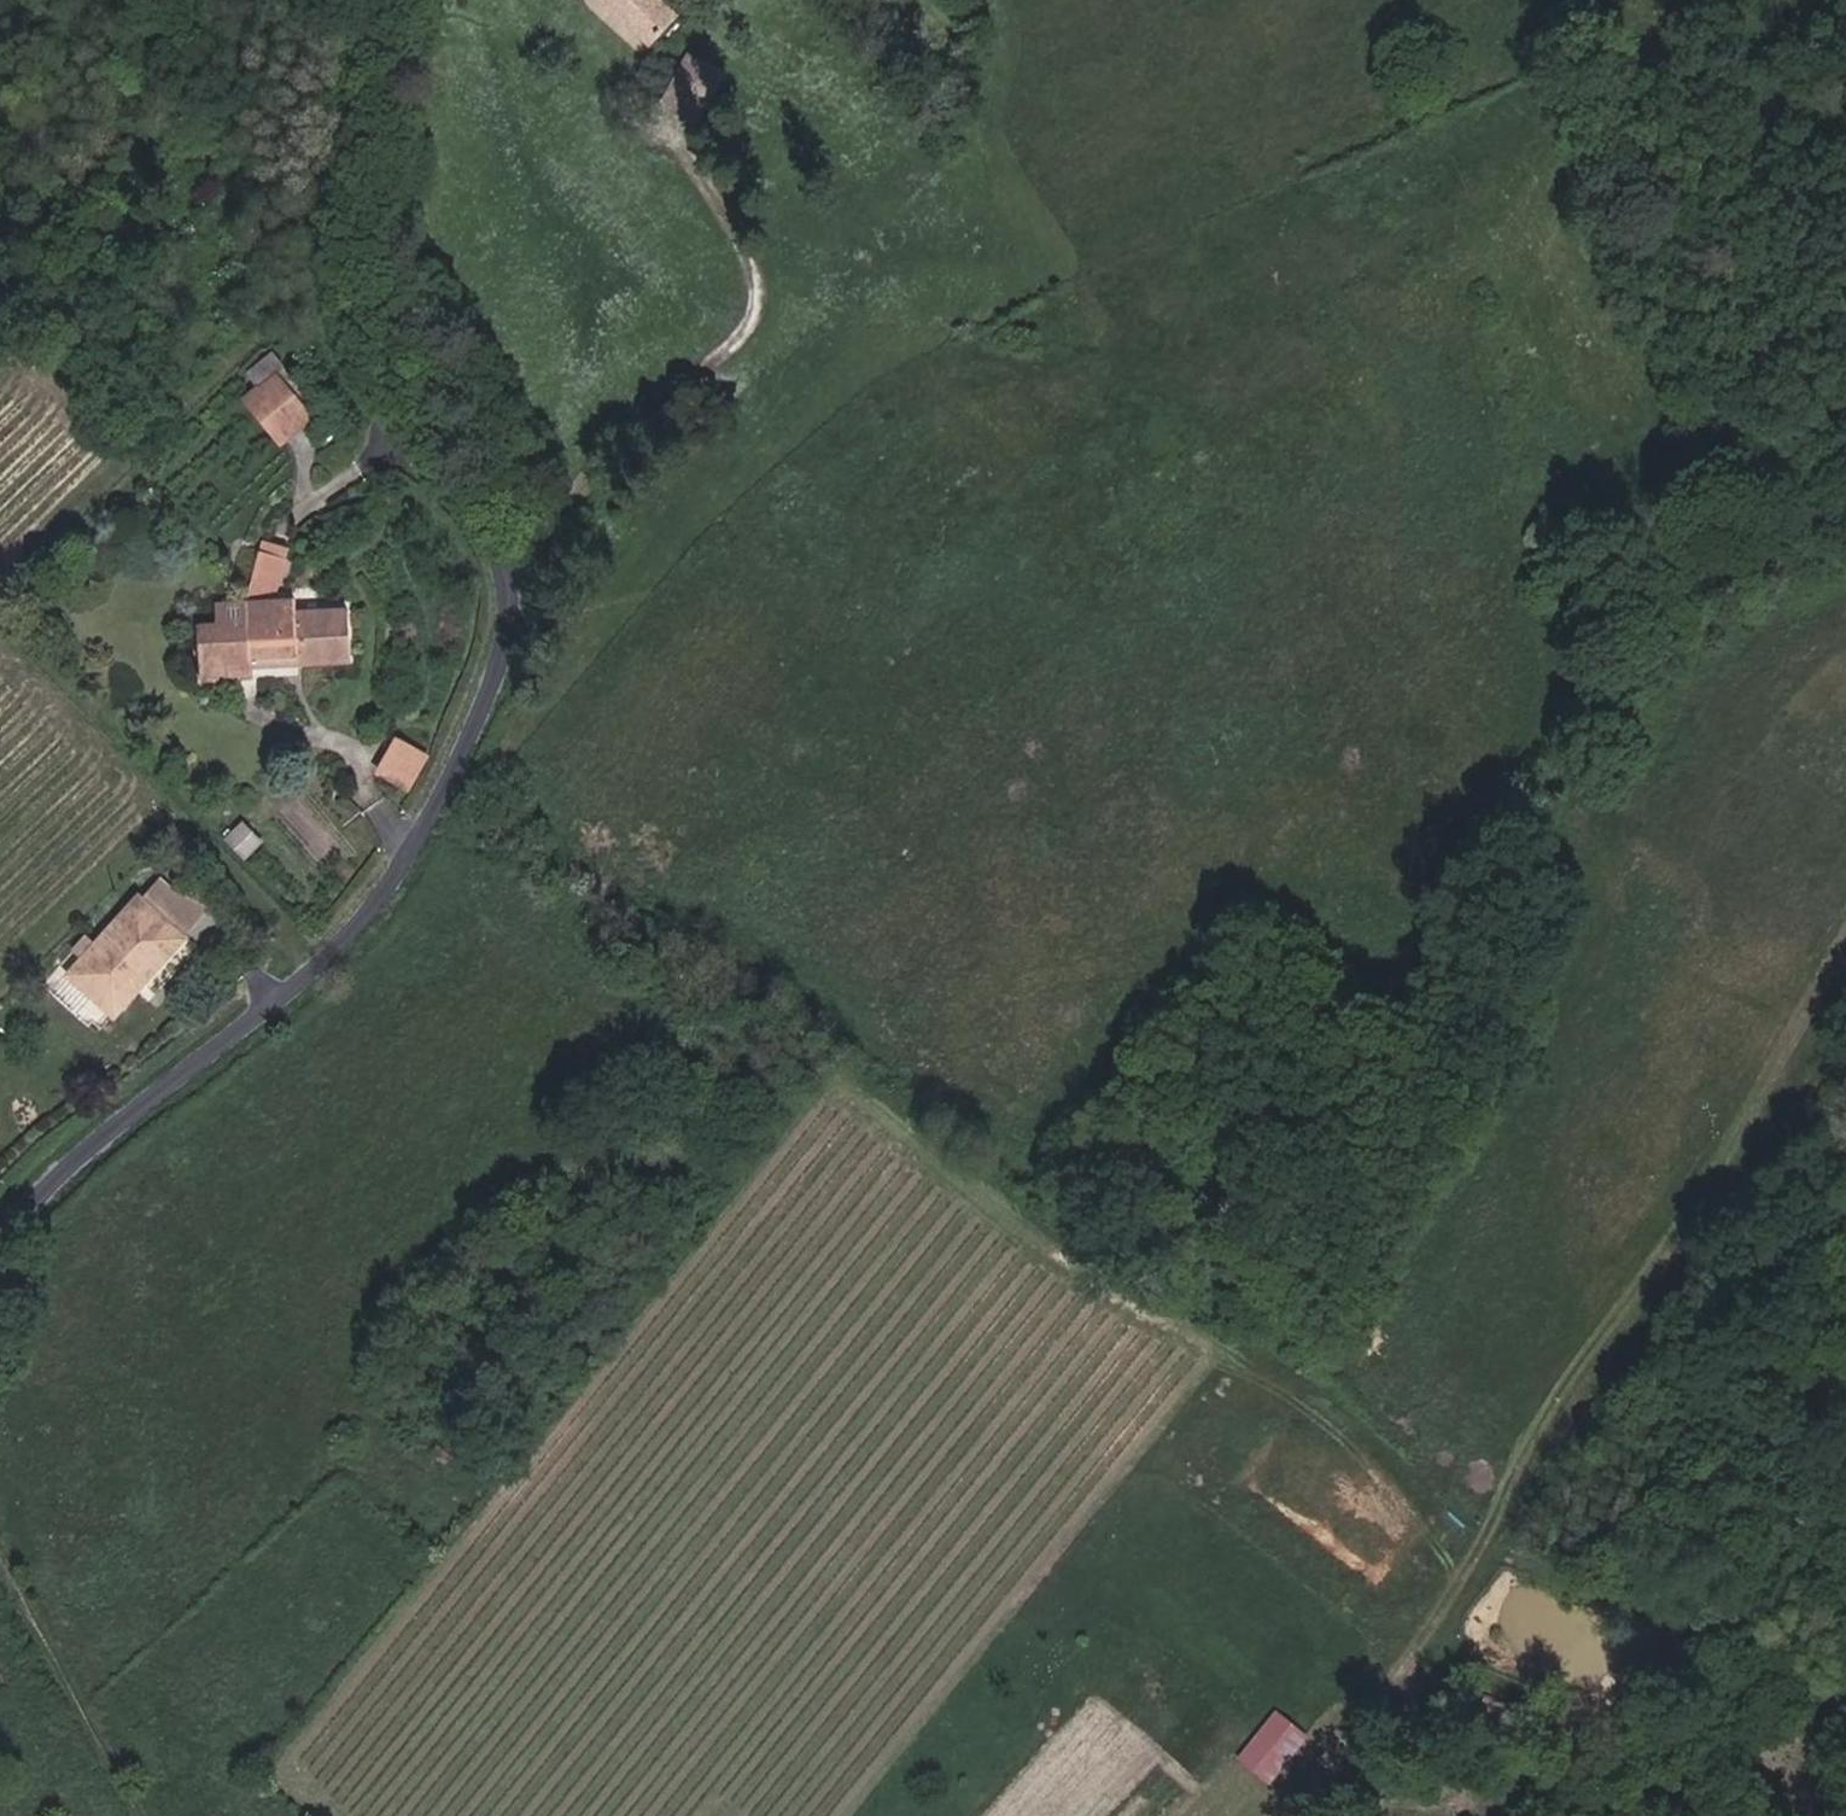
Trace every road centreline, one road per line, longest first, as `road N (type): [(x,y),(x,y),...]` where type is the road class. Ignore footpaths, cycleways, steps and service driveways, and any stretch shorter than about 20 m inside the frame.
road 1 (residential): [(0,1269),(22,1228),(91,1156),(326,963),(401,885),(504,678),(515,566),(490,521),(408,429),(372,372),(344,305),(340,253),(359,58)]
road 2 (track): [(0,1559),(139,1815)]

